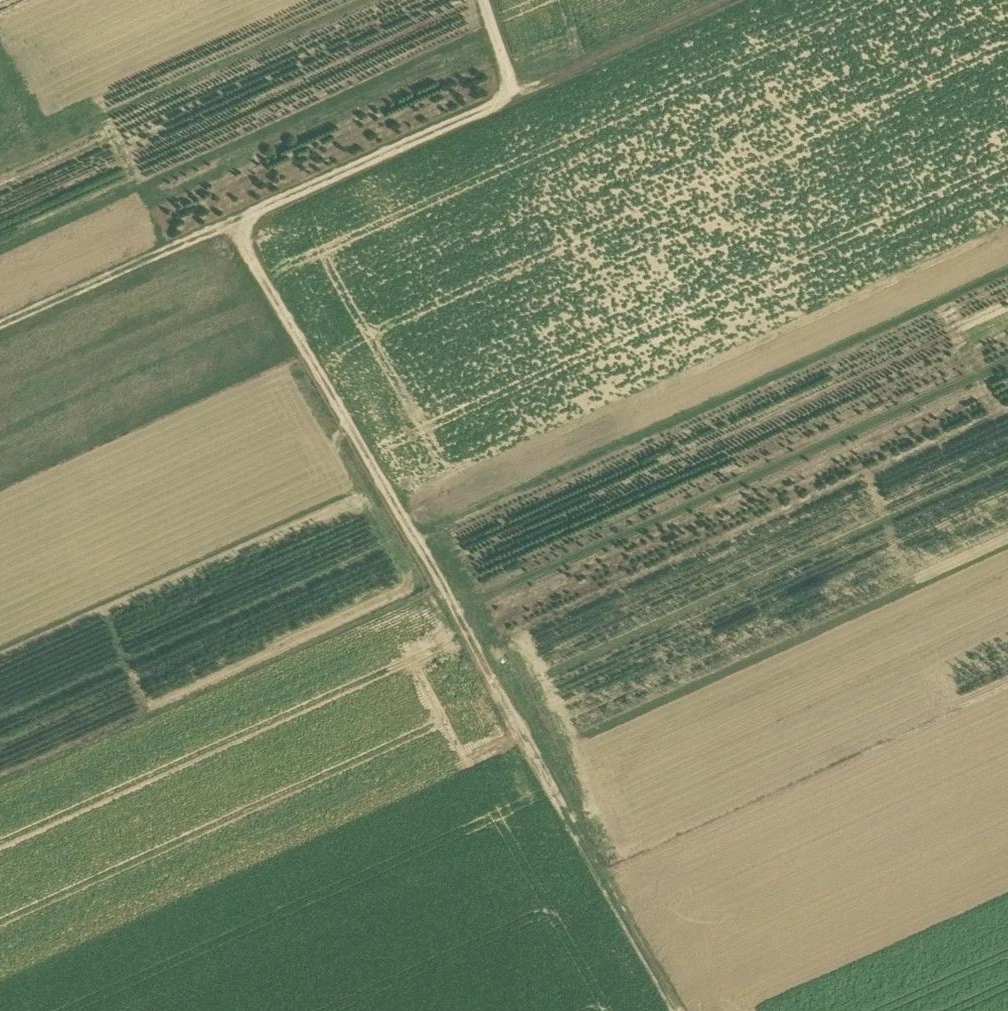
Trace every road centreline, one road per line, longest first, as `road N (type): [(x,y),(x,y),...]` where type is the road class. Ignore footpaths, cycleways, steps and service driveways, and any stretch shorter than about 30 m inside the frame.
road 1 (track): [(232,228),(681,1010)]
road 2 (track): [(0,330),(729,0)]

